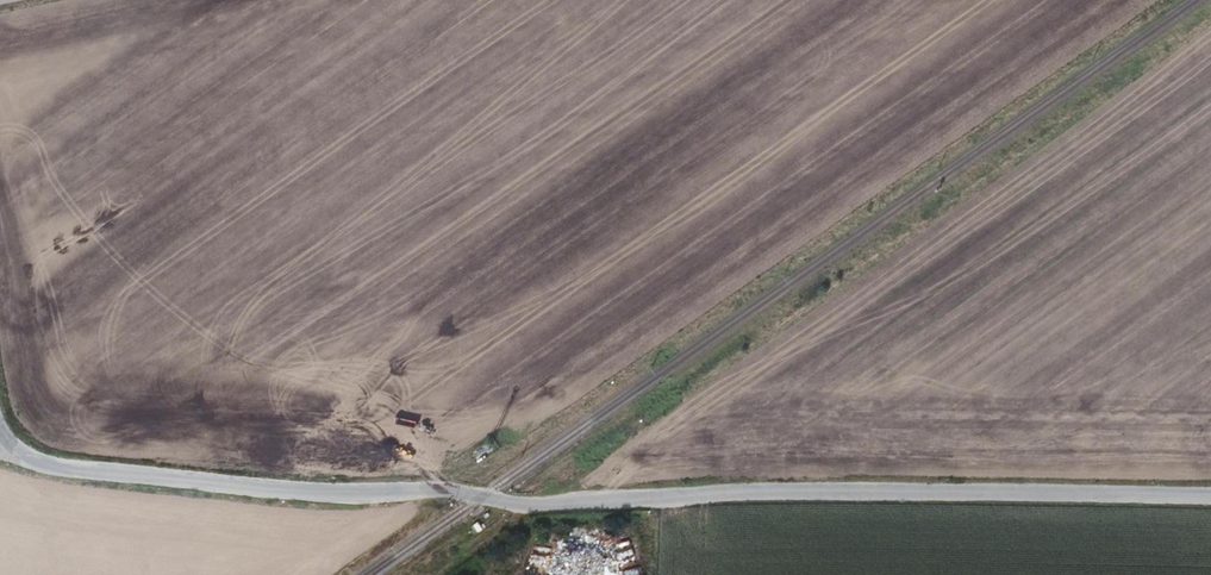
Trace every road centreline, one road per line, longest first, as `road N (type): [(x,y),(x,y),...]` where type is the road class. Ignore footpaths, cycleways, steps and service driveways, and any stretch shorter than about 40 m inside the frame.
road 1 (unclassified): [(0,432),(15,456),(50,467),(273,490),(425,490),(530,505),(745,491),(1210,495)]

